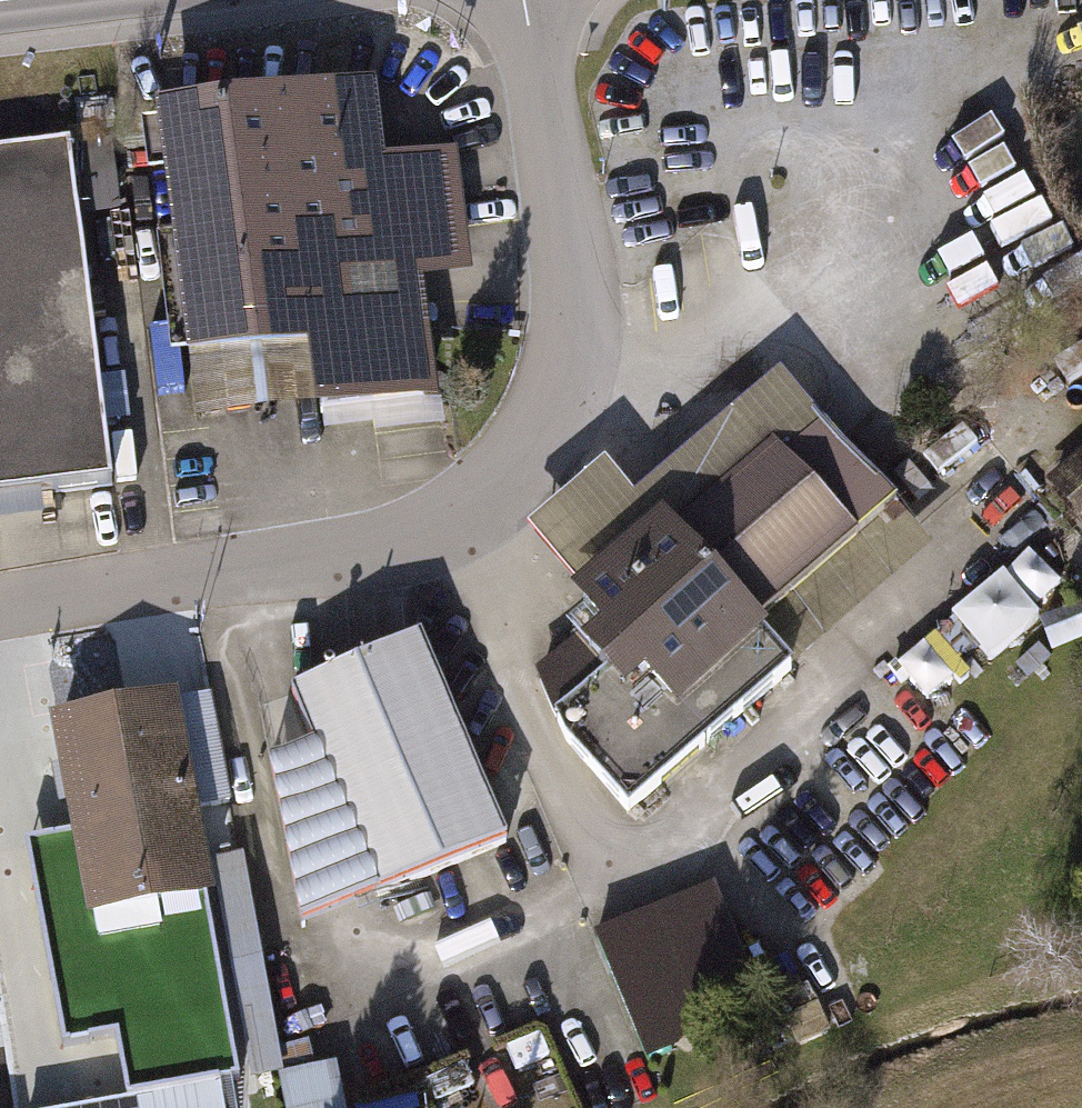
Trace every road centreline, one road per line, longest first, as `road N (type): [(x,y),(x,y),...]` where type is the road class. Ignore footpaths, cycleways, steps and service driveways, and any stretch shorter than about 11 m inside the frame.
road 1 (residential): [(0,617),(354,559),(501,494),(562,415),(574,339),(524,0)]

